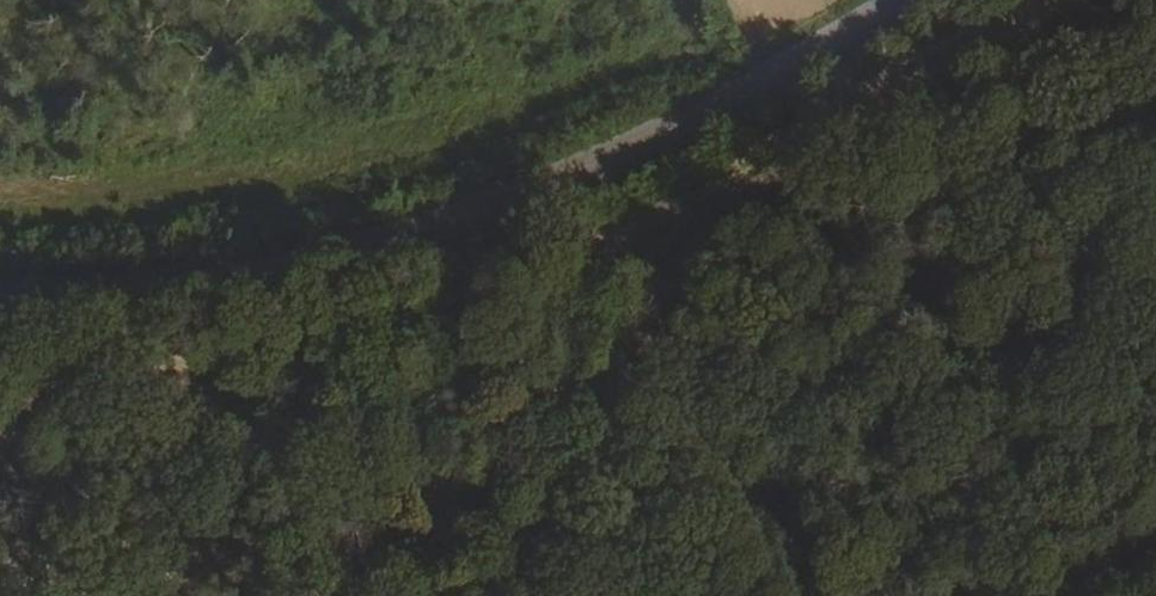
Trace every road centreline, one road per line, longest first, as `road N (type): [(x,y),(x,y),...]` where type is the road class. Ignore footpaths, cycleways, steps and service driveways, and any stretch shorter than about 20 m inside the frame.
road 1 (tertiary): [(900,0),(756,86),(449,219),(256,272),(0,287)]
road 2 (track): [(632,246),(615,330),(447,497),(164,595)]
road 3 (track): [(626,143),(632,246),(854,595)]

